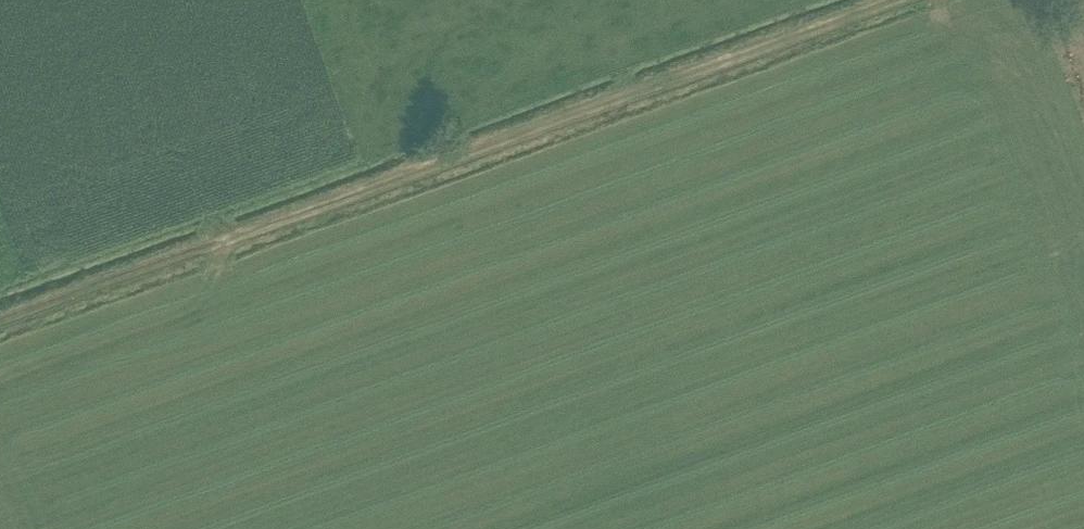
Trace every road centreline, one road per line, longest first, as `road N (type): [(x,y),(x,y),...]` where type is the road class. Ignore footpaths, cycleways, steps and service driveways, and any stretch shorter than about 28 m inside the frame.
road 1 (track): [(0,325),(902,0)]

